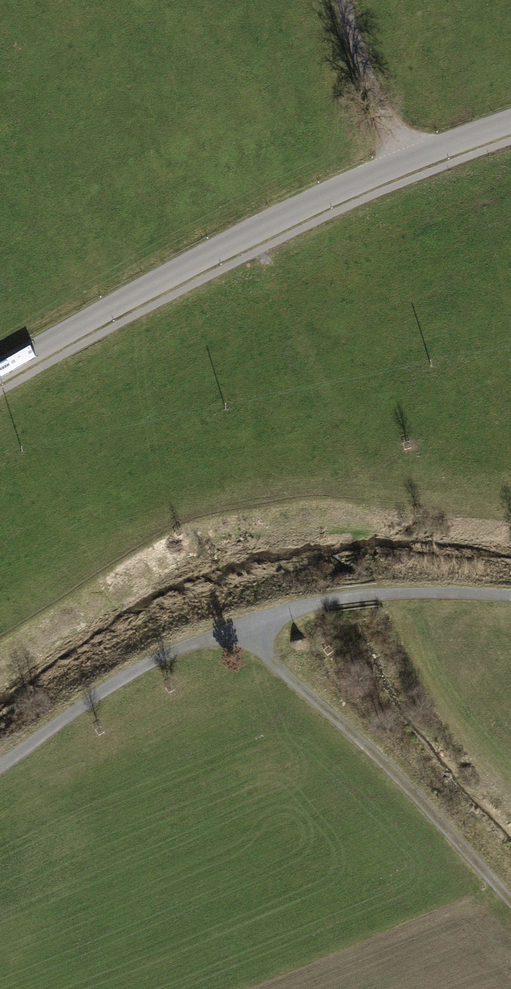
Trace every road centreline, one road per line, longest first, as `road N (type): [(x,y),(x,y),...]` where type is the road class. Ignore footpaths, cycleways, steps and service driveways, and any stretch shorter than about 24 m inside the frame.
road 1 (tertiary): [(0,368),(250,232),(510,122)]
road 2 (track): [(0,764),(165,652),(236,627),(383,593),(510,592)]
road 3 (track): [(236,627),(384,753),(510,892)]
road 4 (track): [(402,163),(346,0)]

